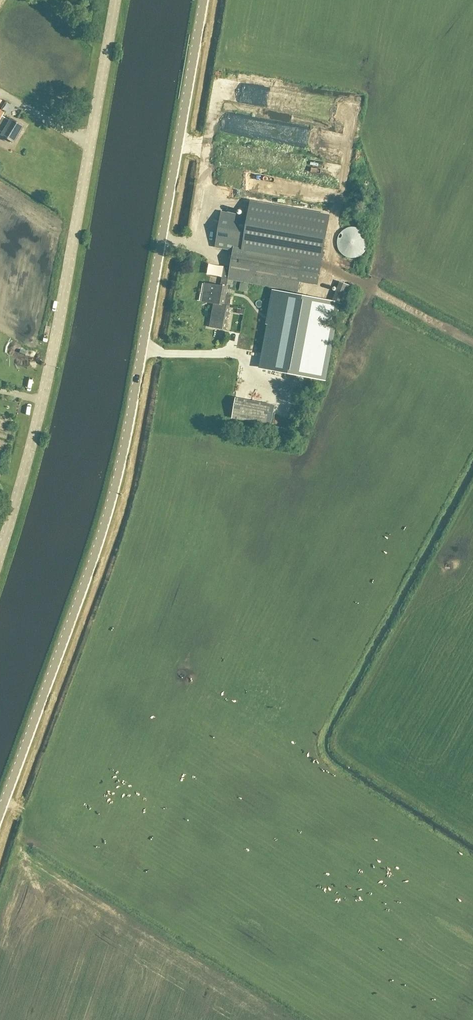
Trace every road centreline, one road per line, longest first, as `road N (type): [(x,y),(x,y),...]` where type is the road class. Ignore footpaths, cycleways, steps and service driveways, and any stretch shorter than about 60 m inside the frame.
road 1 (tertiary): [(0,813),(112,499),(203,0)]
road 2 (unclassified): [(0,555),(41,407),(115,0)]

